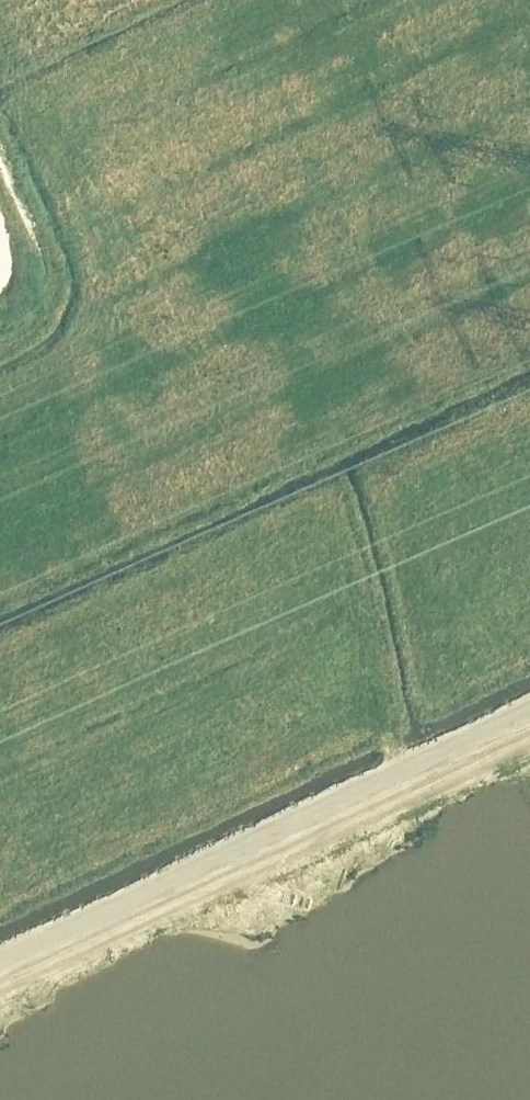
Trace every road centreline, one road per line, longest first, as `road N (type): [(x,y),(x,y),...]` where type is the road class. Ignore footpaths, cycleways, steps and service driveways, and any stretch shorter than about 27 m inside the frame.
road 1 (track): [(0,954),(529,705)]

